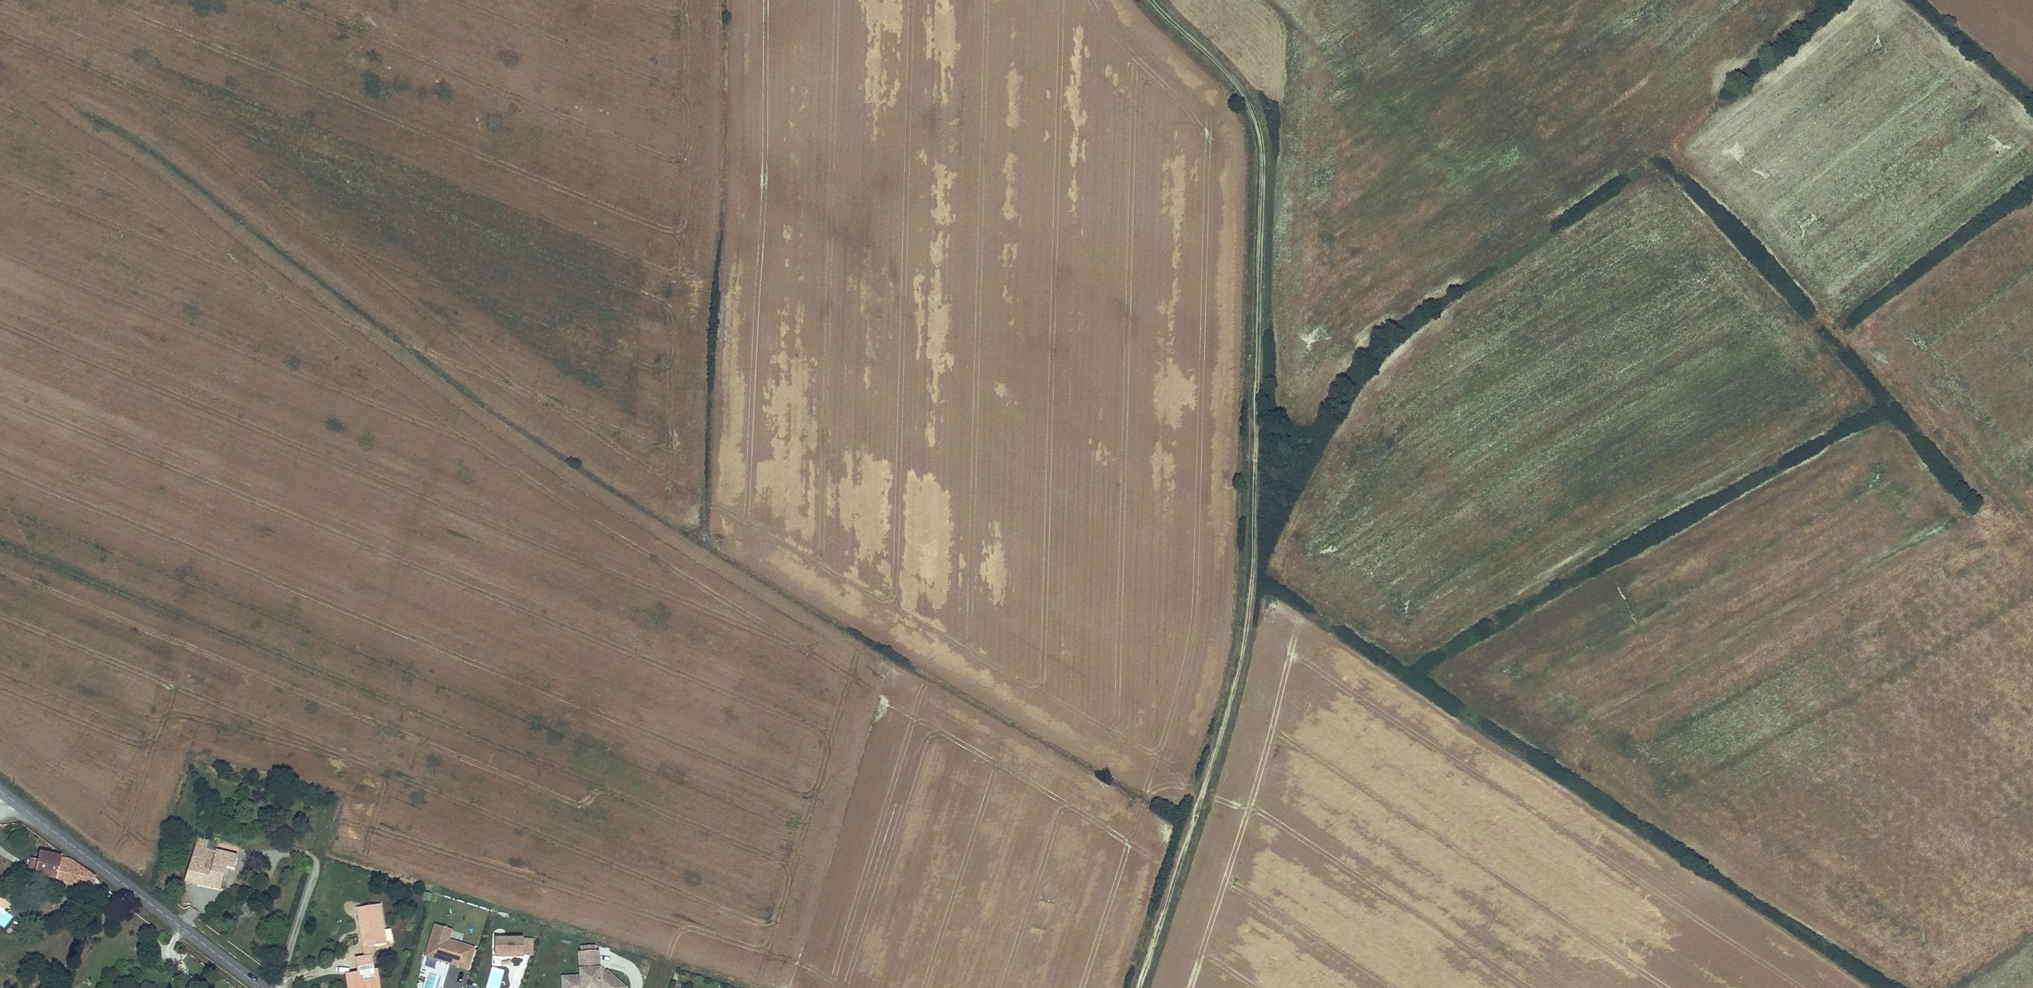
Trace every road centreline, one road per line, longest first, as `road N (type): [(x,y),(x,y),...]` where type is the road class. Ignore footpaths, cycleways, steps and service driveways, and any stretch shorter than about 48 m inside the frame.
road 1 (track): [(1135,987),(1241,642),(1260,224),(1251,115),(1234,82),(1149,0)]
road 2 (tertiary): [(263,987),(0,793)]

